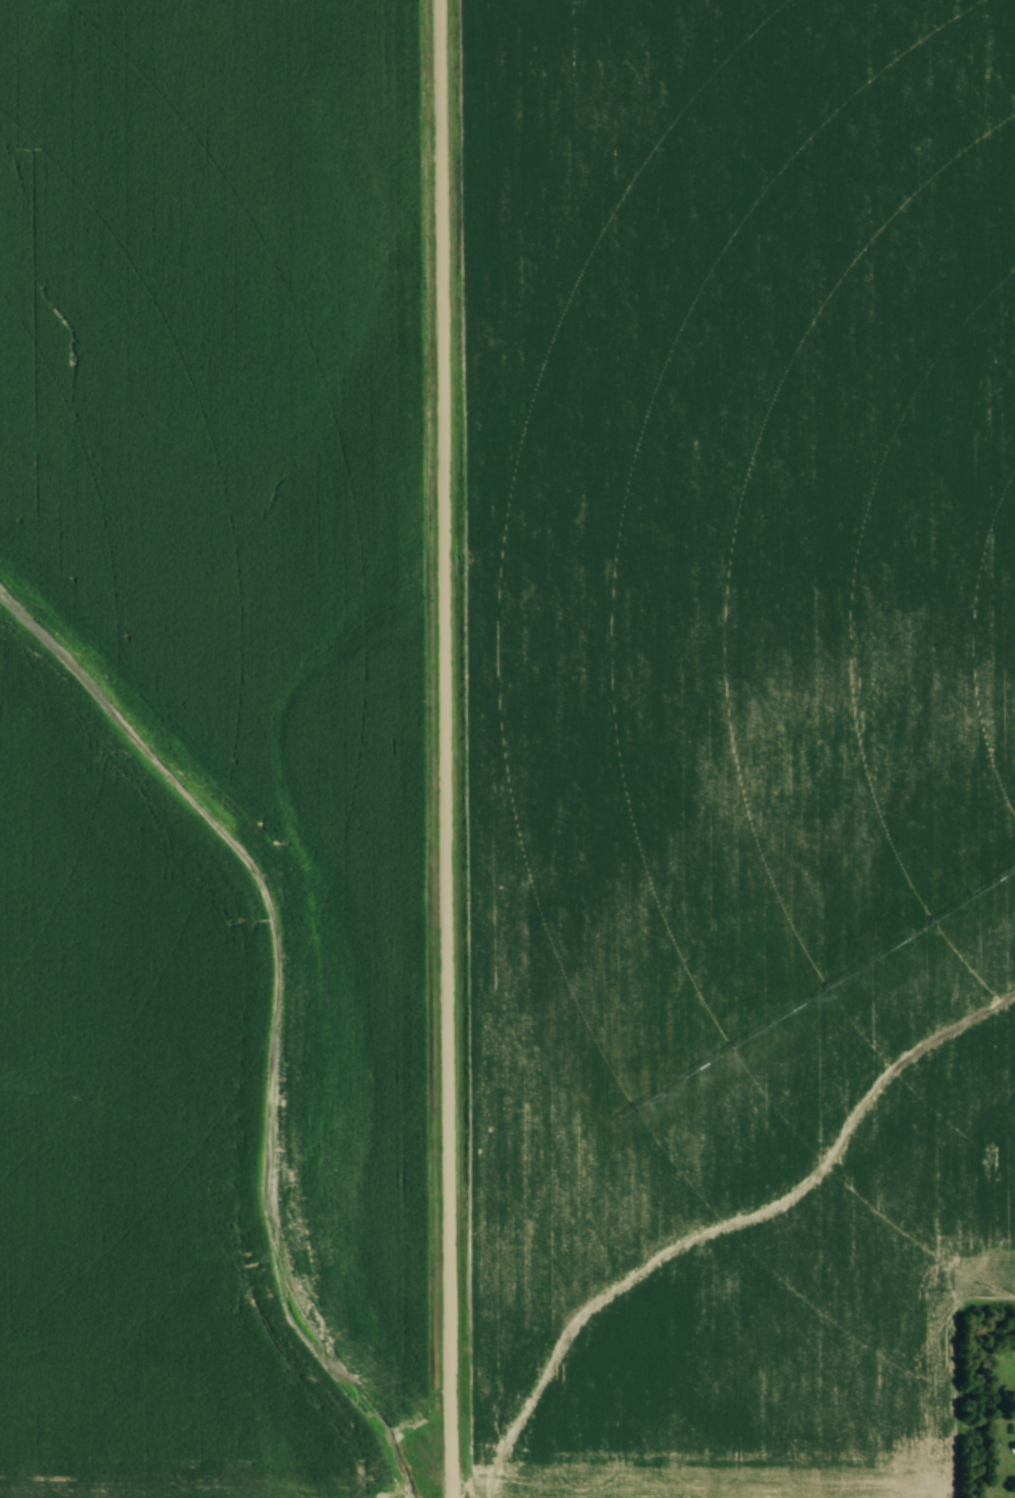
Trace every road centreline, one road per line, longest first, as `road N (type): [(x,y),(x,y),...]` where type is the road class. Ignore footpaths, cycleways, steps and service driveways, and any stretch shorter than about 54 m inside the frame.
road 1 (residential): [(449,1497),(437,0)]

